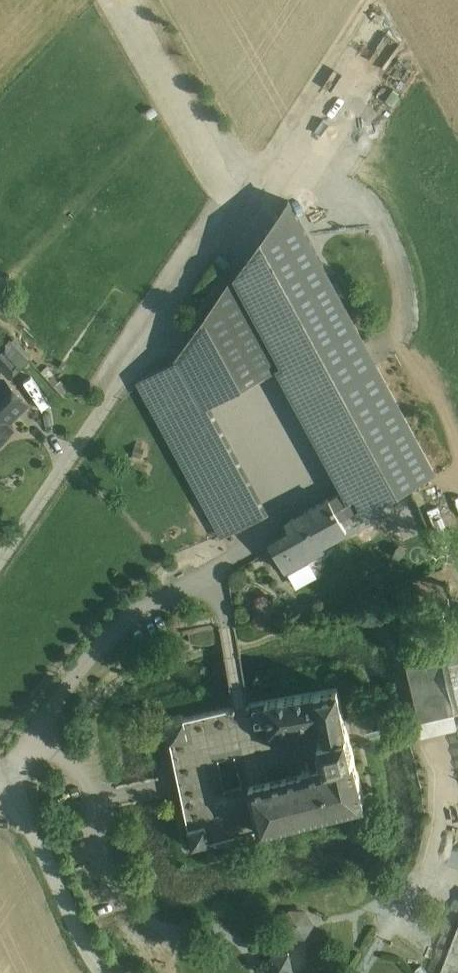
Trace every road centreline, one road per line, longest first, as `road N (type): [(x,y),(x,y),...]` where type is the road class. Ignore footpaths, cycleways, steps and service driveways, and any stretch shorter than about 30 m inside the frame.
road 1 (unclassified): [(0,562),(237,206)]
road 2 (track): [(237,206),(367,0)]
road 3 (unclassified): [(105,972),(4,777)]

